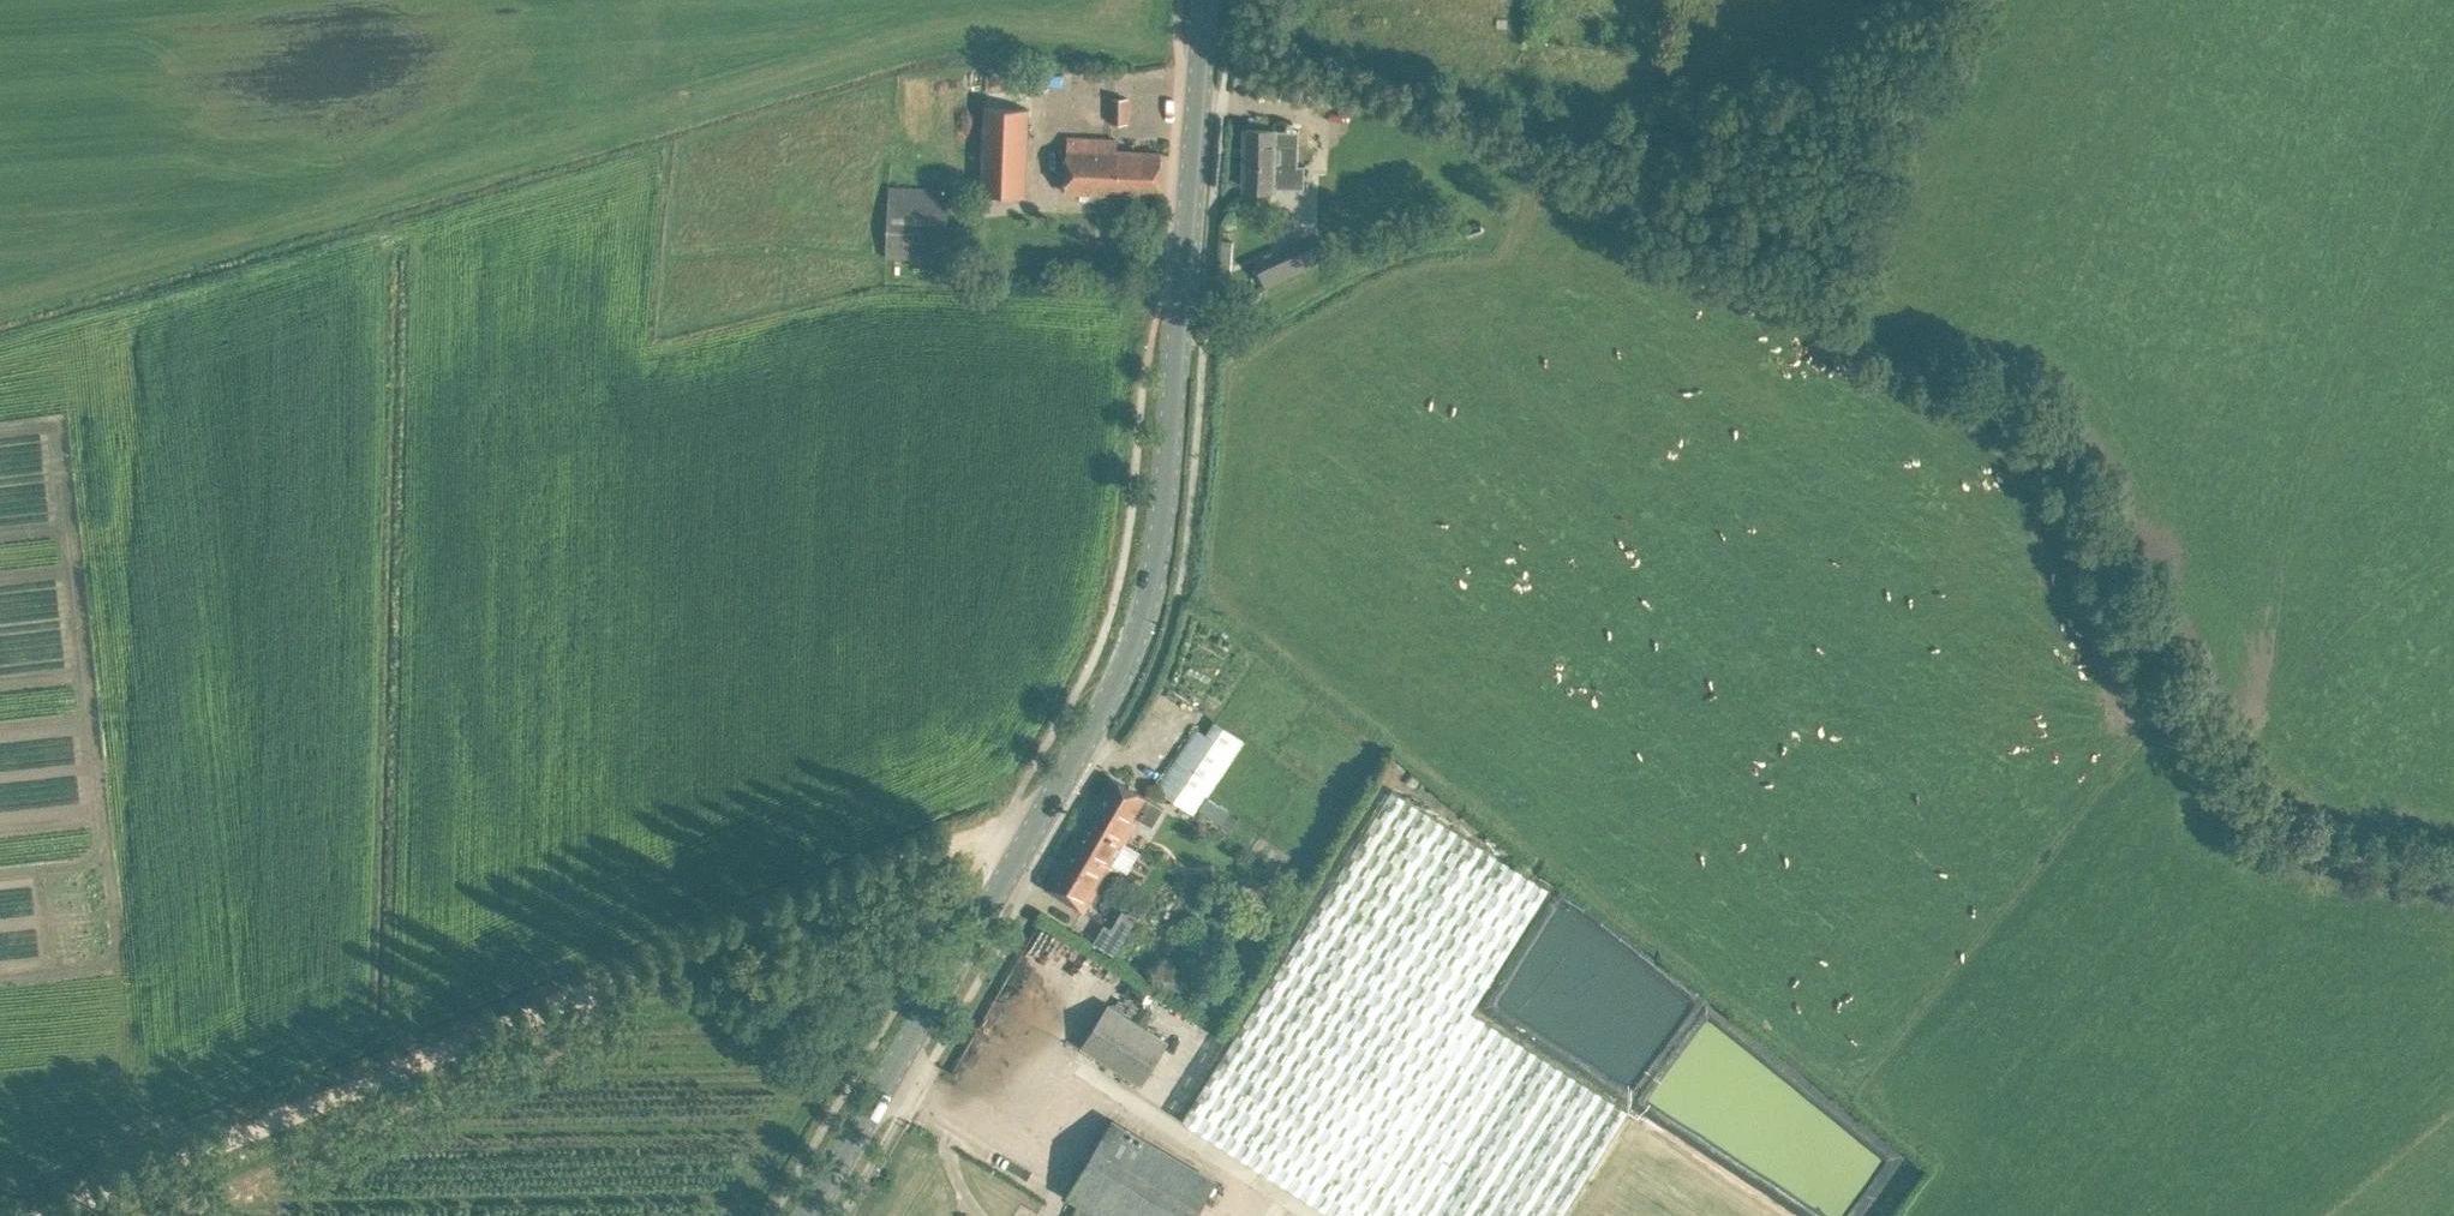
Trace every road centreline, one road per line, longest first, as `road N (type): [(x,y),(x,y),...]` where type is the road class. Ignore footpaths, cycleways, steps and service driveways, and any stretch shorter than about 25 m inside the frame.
road 1 (tertiary): [(808,1215),(1102,713),(1144,615),(1161,534),(1207,0)]
road 2 (track): [(50,1215),(966,839),(1018,855)]
road 3 (track): [(2453,876),(2362,865),(2298,842),(2233,793),(2190,742),(2163,690)]

